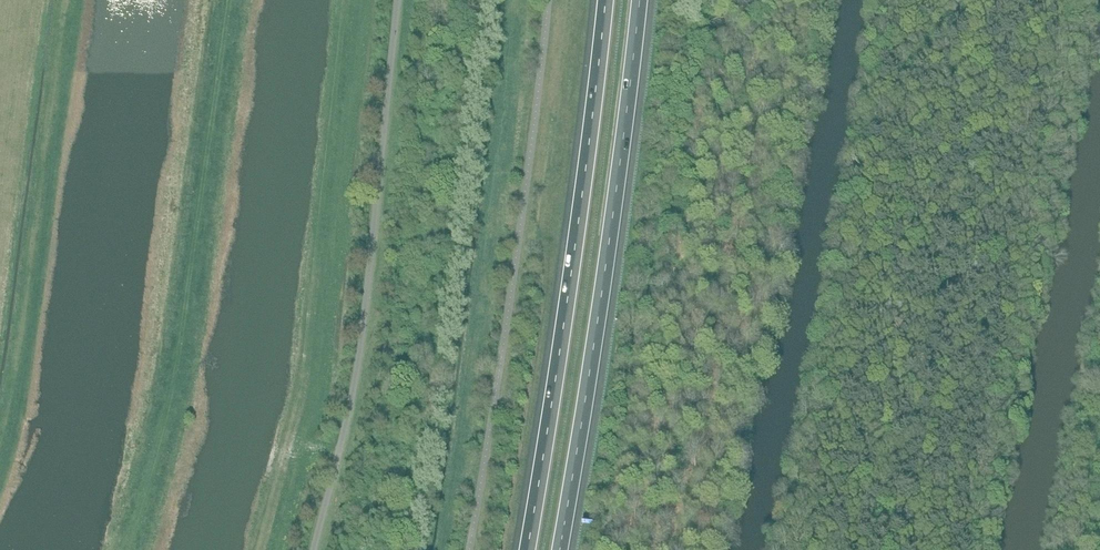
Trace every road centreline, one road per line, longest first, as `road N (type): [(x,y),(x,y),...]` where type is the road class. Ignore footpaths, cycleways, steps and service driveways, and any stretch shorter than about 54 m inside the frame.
road 1 (unclassified): [(314,549),(358,368),(398,0)]
road 2 (motorway): [(604,0),(579,221),(525,549)]
road 3 (motorway): [(562,549),(640,0)]
road 4 (track): [(72,0),(23,355),(0,455)]

